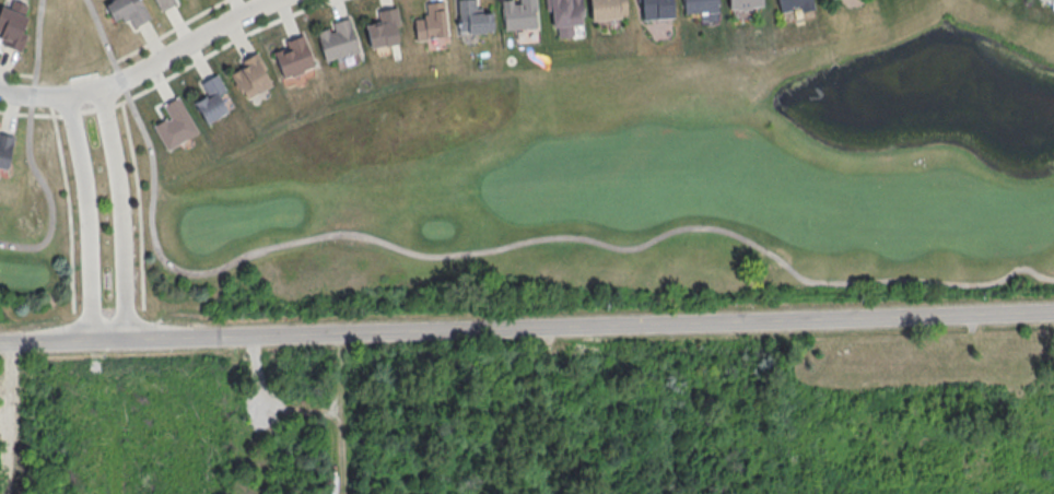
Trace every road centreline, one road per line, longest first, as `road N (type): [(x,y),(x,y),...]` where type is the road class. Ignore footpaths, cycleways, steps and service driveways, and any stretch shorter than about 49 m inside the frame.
road 1 (tertiary): [(1053,312),(0,343)]
road 2 (residential): [(121,339),(119,190),(97,87)]
road 3 (residential): [(68,95),(84,192),(90,340)]
road 4 (residential): [(270,0),(97,87)]

